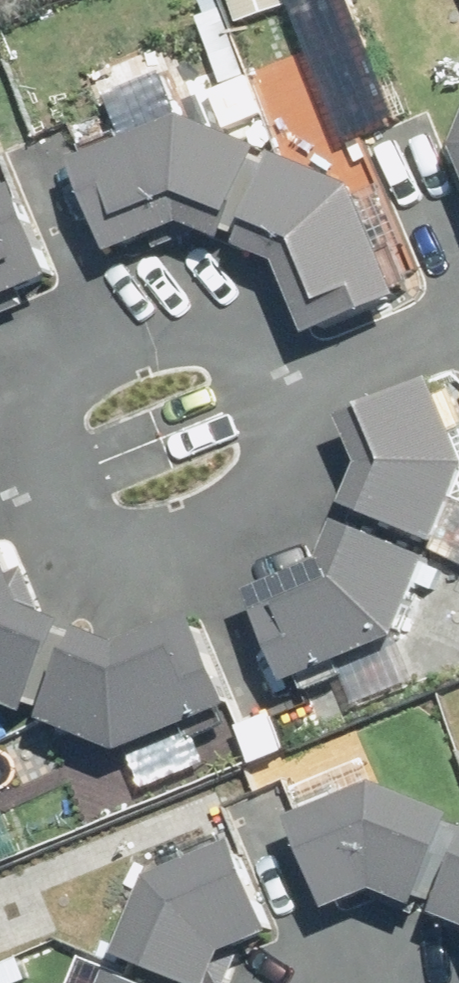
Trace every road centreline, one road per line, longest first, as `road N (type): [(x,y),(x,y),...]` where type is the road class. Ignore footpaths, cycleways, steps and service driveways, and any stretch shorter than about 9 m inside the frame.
road 1 (residential): [(265,391),(243,346),(203,323),(161,322),(68,368),(48,403),(41,441),(93,552),(118,572),(147,576),(214,545),(259,508),(276,464)]
road 2 (residential): [(458,303),(265,391)]
road 3 (residential): [(458,270),(403,127)]
road 4 (residential): [(419,982),(371,961),(334,962),(289,982)]

